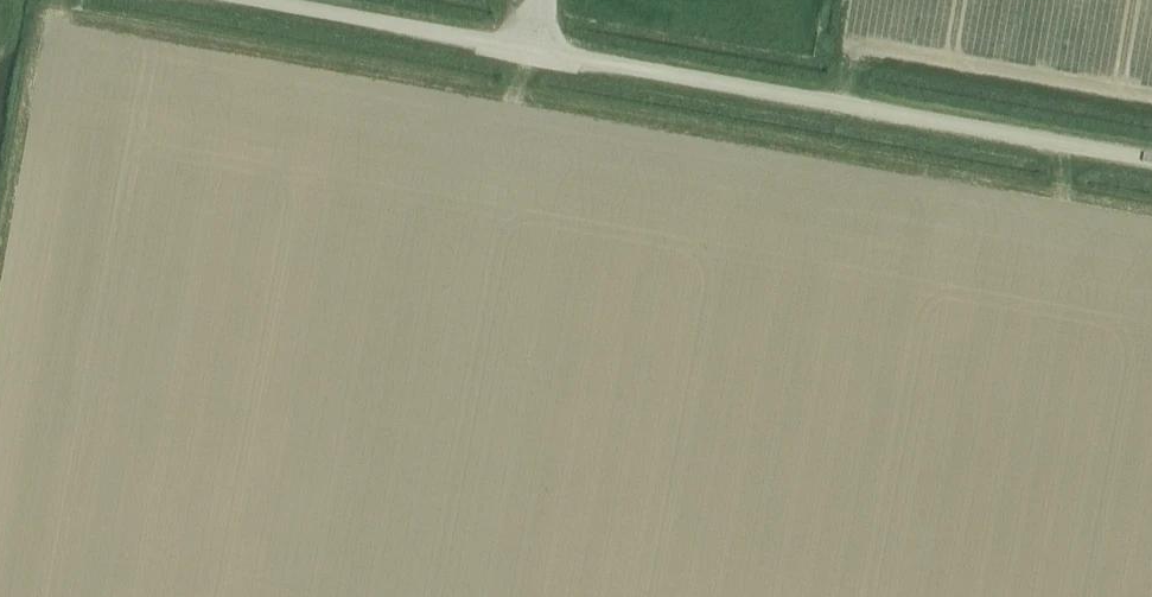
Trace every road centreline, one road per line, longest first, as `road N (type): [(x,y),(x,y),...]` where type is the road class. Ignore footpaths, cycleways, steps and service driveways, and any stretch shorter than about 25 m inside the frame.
road 1 (unclassified): [(1151,136),(375,0)]

